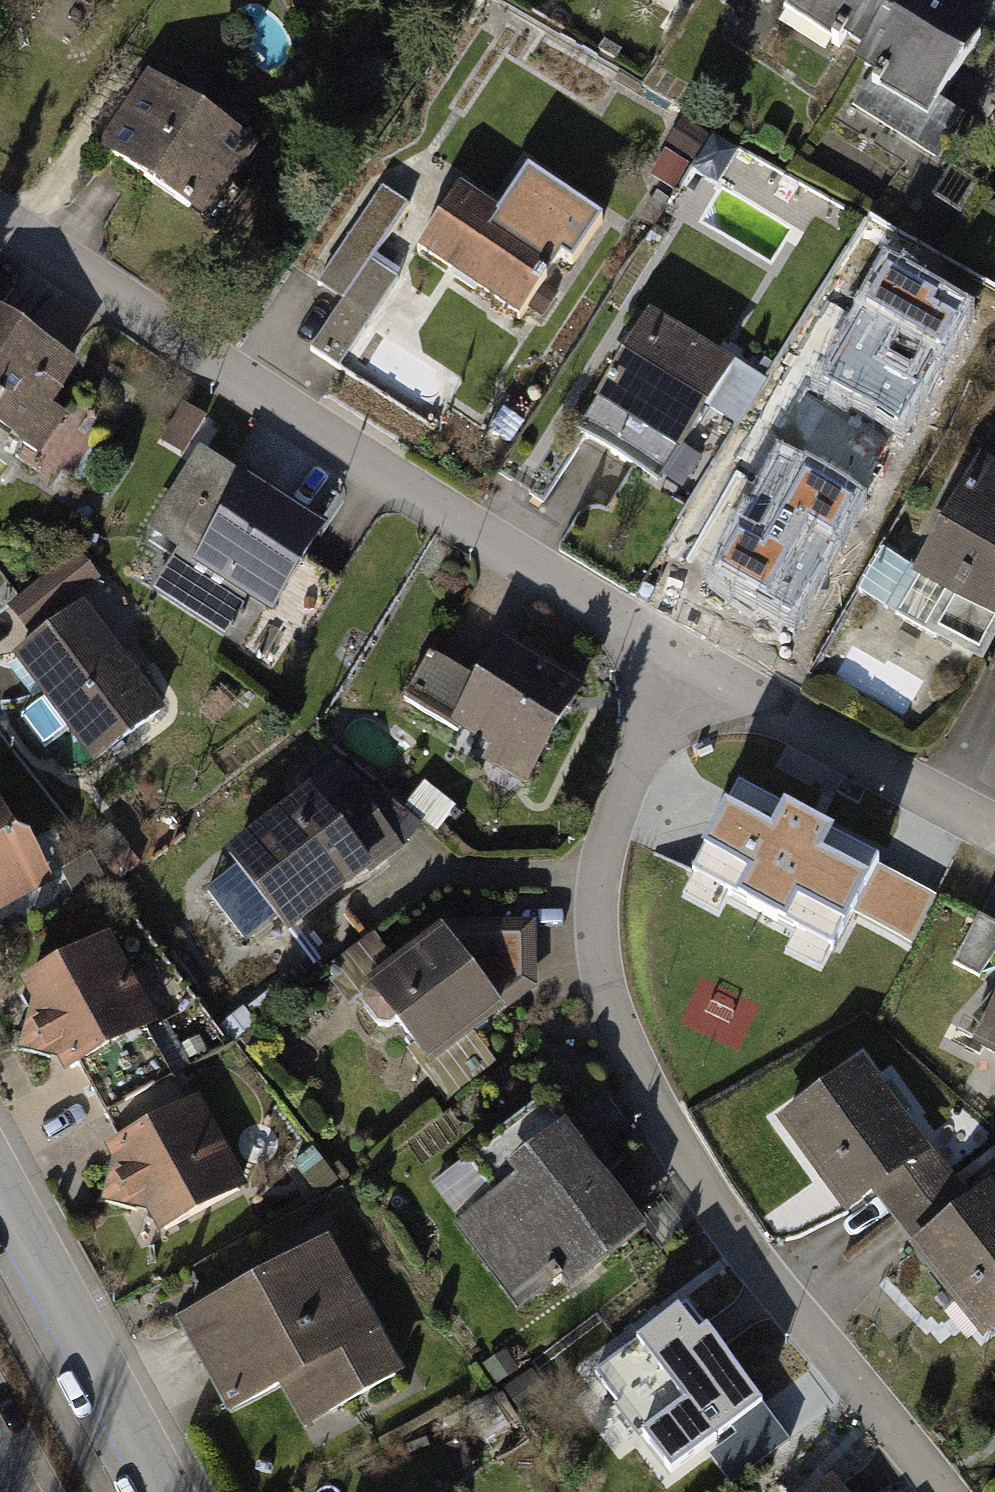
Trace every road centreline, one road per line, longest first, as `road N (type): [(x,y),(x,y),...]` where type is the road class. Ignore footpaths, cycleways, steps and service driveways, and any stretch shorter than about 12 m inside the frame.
road 1 (residential): [(688,671),(636,766),(595,881),(598,966),(621,1051),(668,1145),(732,1243),(877,1406),(942,1491)]
road 2 (residential): [(688,671),(0,229)]
road 3 (residential): [(994,836),(688,671)]
road 4 (residential): [(0,1199),(160,1491)]

